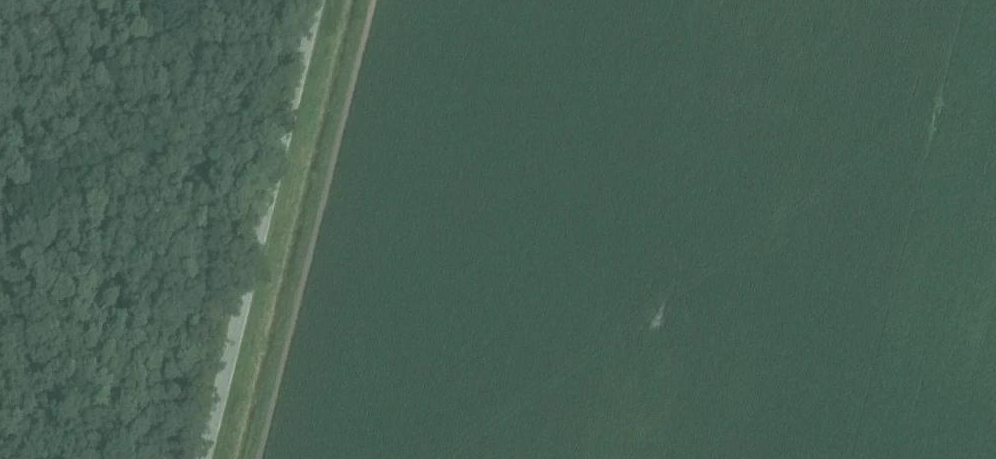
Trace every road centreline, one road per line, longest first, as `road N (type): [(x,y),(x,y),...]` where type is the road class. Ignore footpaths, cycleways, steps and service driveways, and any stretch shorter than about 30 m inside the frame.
road 1 (unclassified): [(317,0),(205,458)]

